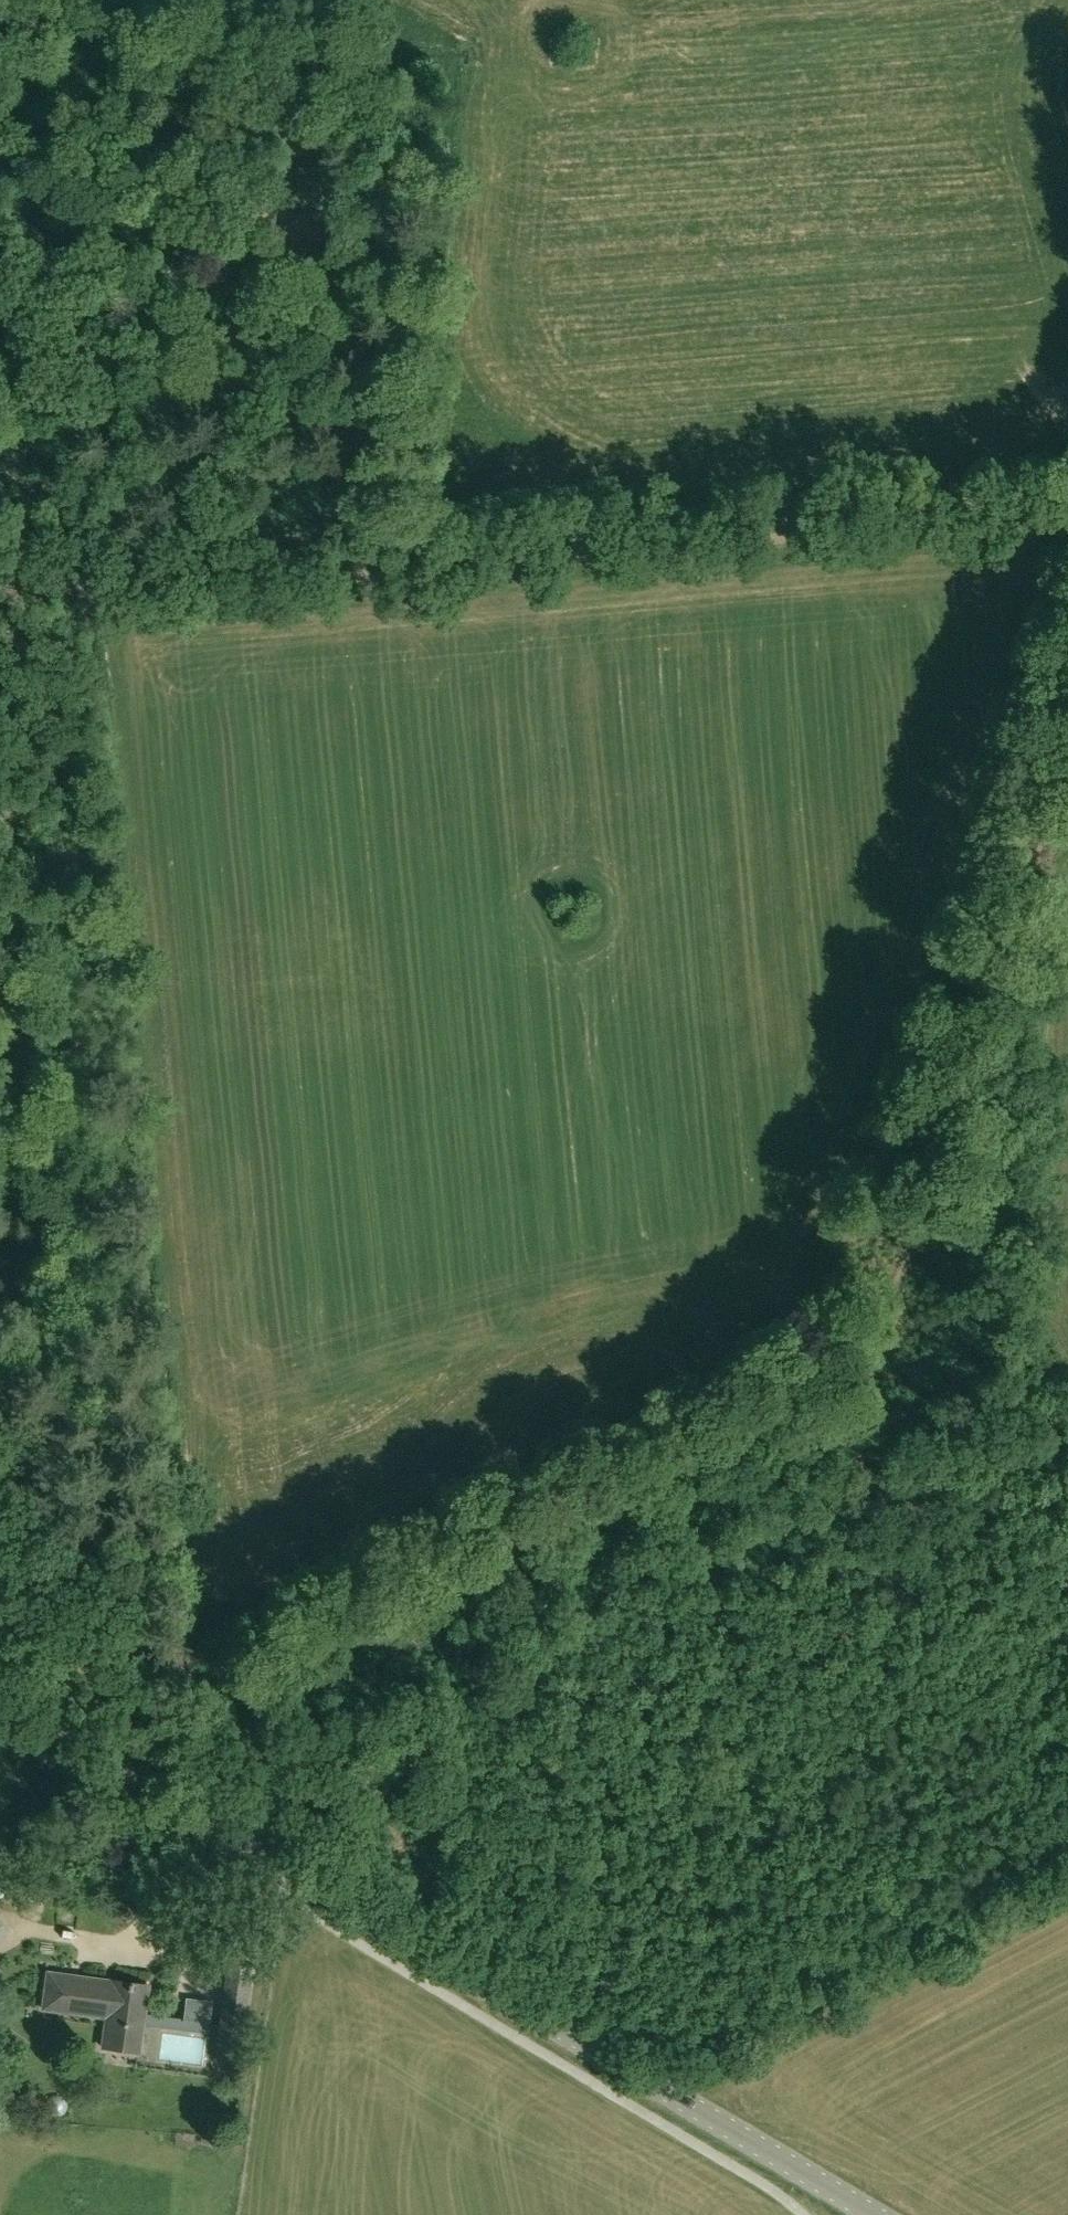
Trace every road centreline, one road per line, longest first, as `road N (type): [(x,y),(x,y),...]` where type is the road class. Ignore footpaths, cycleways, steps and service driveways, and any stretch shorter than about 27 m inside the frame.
road 1 (track): [(0,416),(30,502),(30,530),(69,578),(87,582),(1067,498)]
road 2 (tertiary): [(0,1693),(876,2214)]

